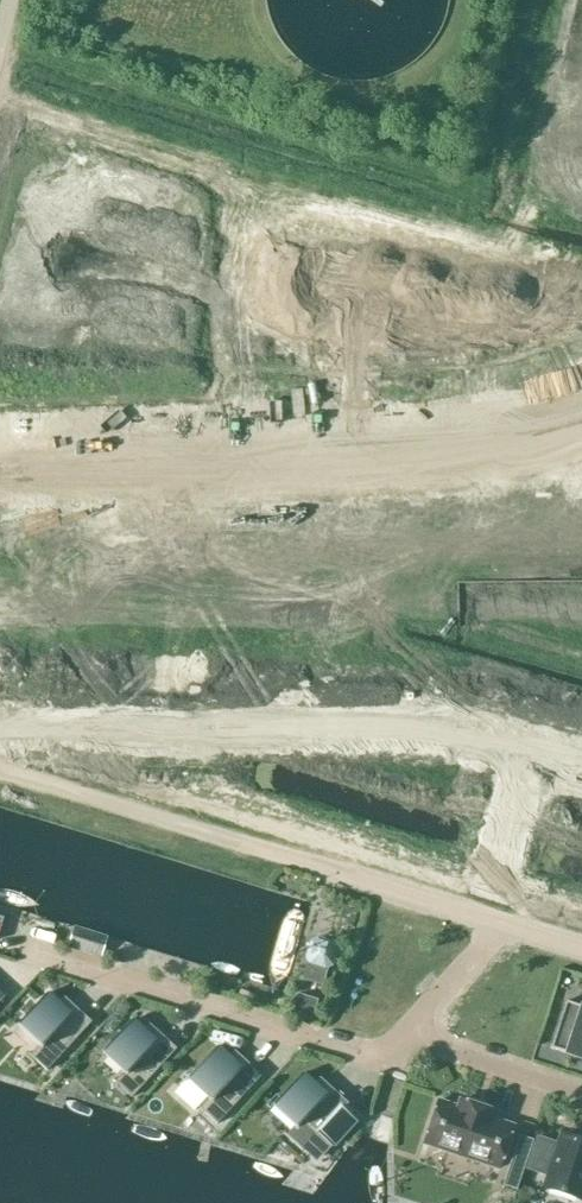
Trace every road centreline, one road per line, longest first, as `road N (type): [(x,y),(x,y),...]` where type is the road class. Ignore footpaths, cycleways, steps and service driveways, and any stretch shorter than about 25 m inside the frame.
road 1 (track): [(581,418),(447,441),(0,444)]
road 2 (residential): [(0,731),(461,725),(533,744)]
road 3 (residential): [(21,950),(379,1059),(403,1035)]
road 4 (unclassified): [(485,918),(228,839)]
road 5 (residential): [(403,1035),(581,1096)]
road 6 (residential): [(533,744),(485,918)]
road 7 (residential): [(403,1035),(499,922)]

